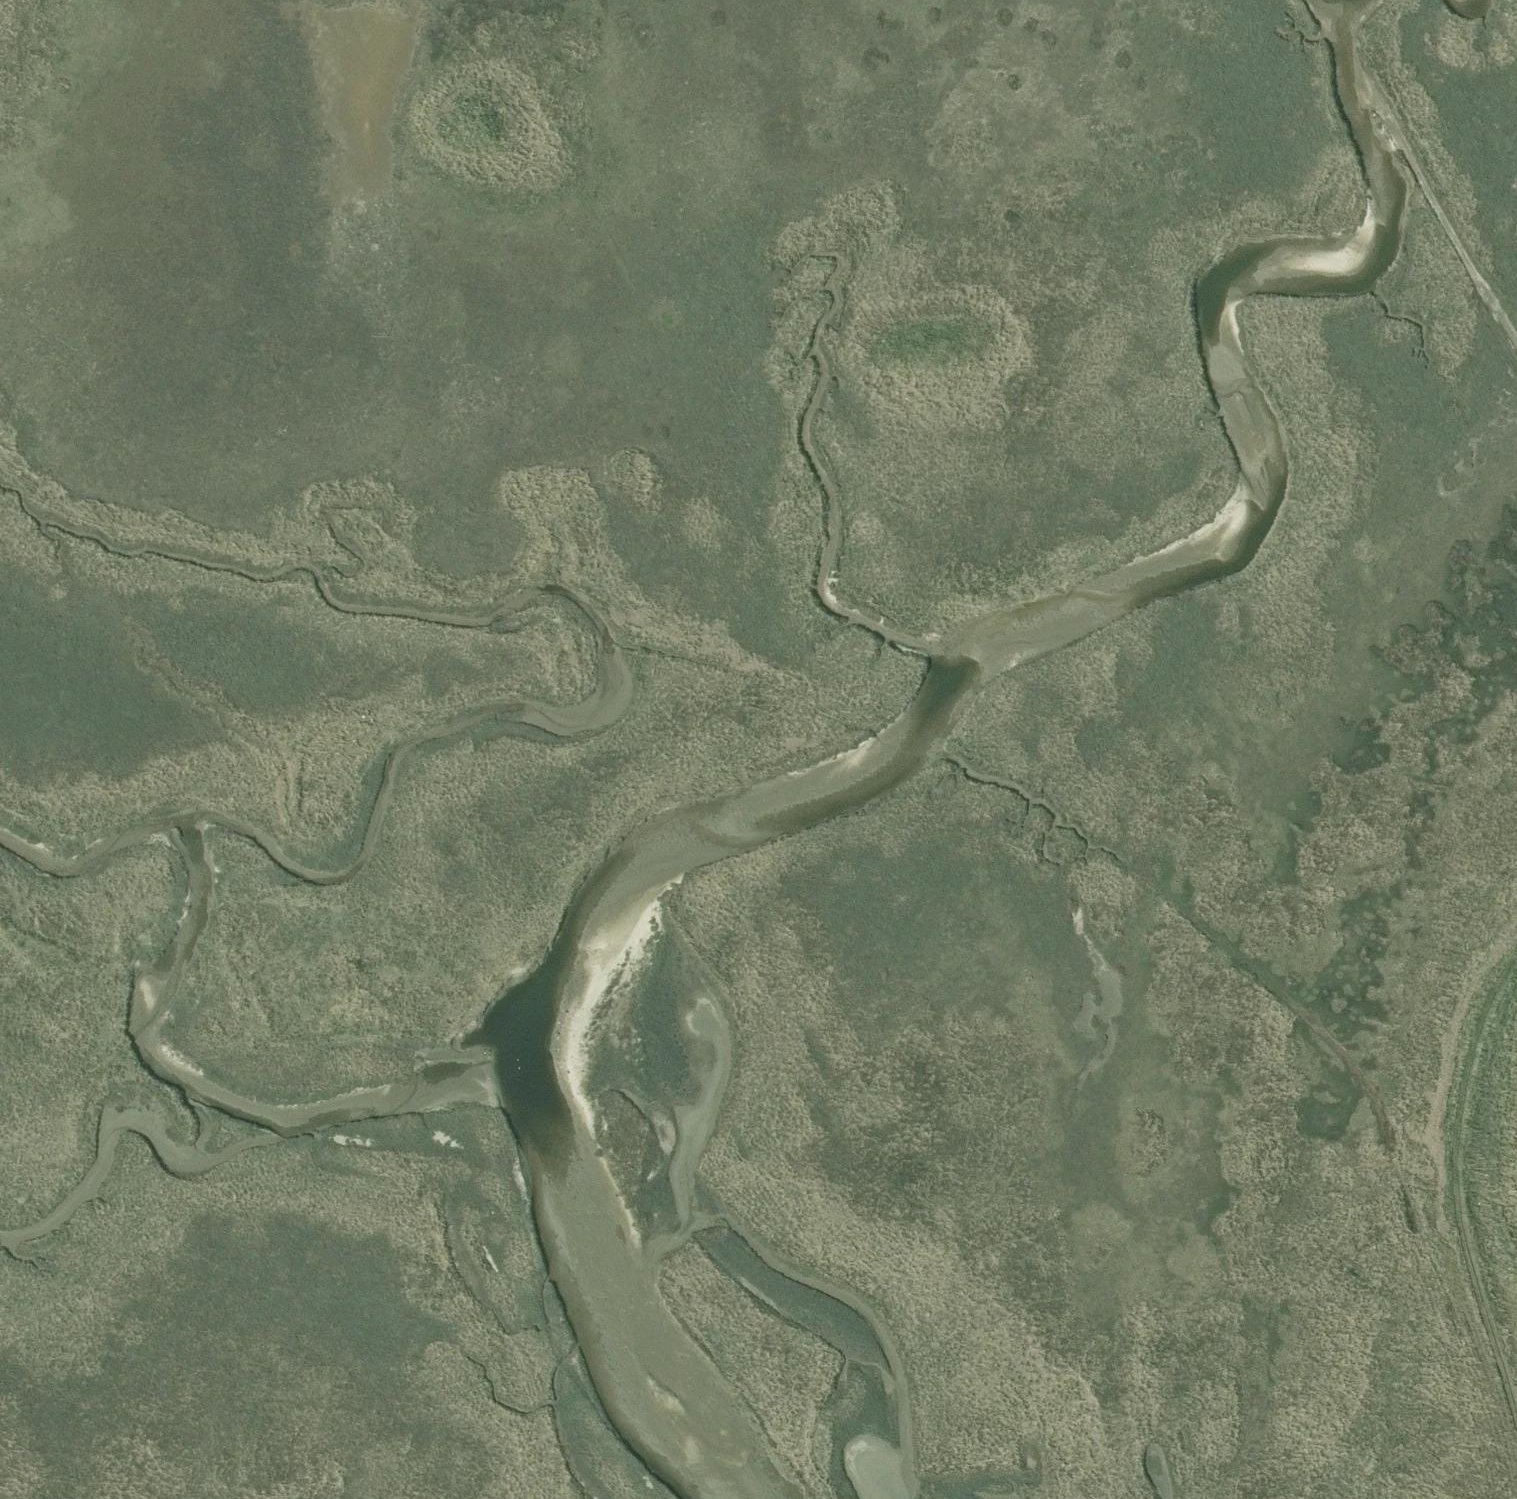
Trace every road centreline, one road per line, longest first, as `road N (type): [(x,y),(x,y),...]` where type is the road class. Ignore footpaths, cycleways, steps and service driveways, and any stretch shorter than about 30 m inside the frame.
road 1 (track): [(1516,962),(1482,1032),(1465,1088),(1461,1183),(1516,1422)]
road 2 (track): [(1313,0),(1516,344)]

